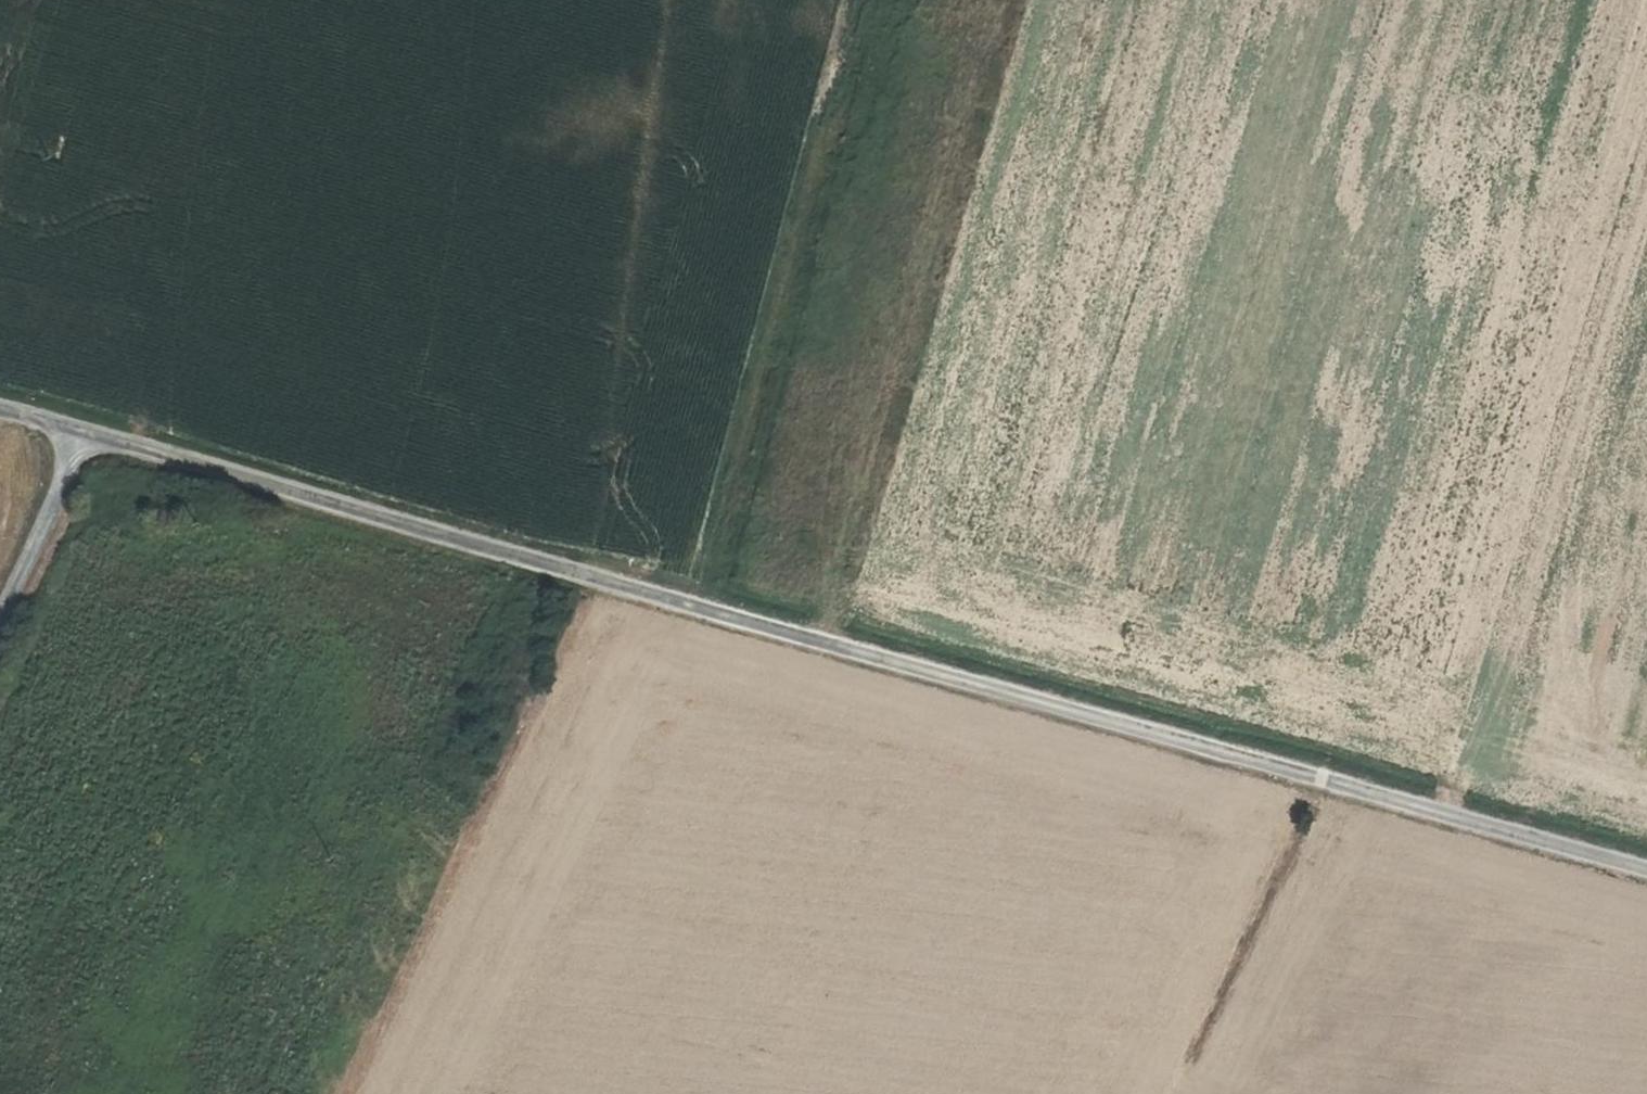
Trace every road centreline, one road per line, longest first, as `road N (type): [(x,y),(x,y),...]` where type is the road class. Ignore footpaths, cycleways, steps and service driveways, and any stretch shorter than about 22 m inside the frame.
road 1 (unclassified): [(0,421),(1646,874)]
road 2 (track): [(0,626),(87,445)]

